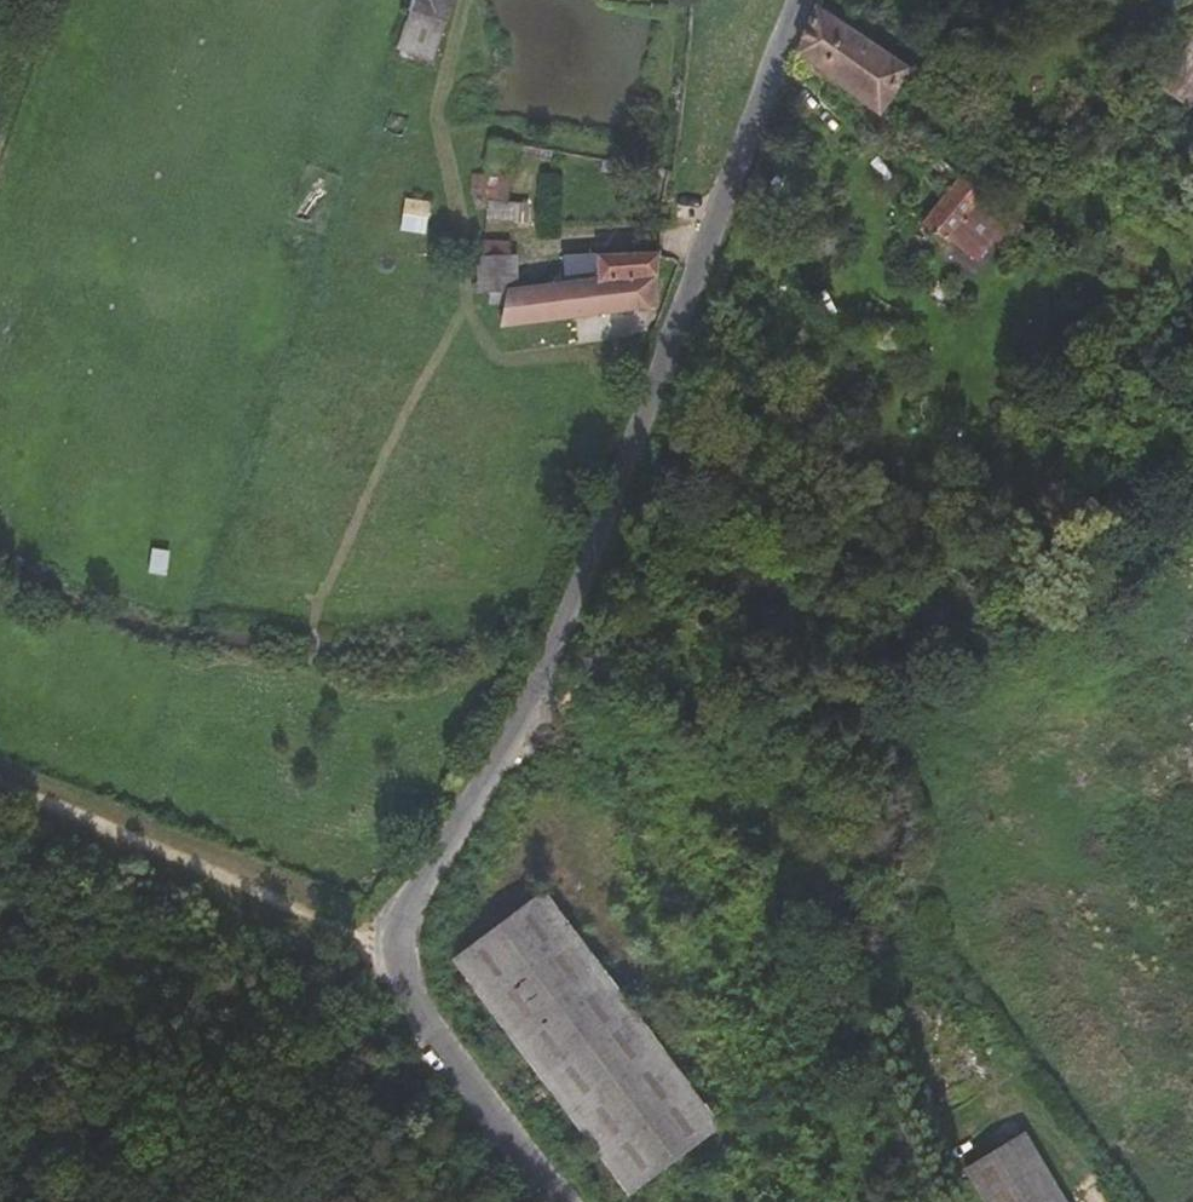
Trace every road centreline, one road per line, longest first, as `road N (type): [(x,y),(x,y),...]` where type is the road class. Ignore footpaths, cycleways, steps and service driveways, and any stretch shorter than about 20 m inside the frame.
road 1 (unclassified): [(795,0),(539,696),(396,916),(390,945),(402,988),(571,1201)]
road 2 (track): [(390,945),(0,781)]

